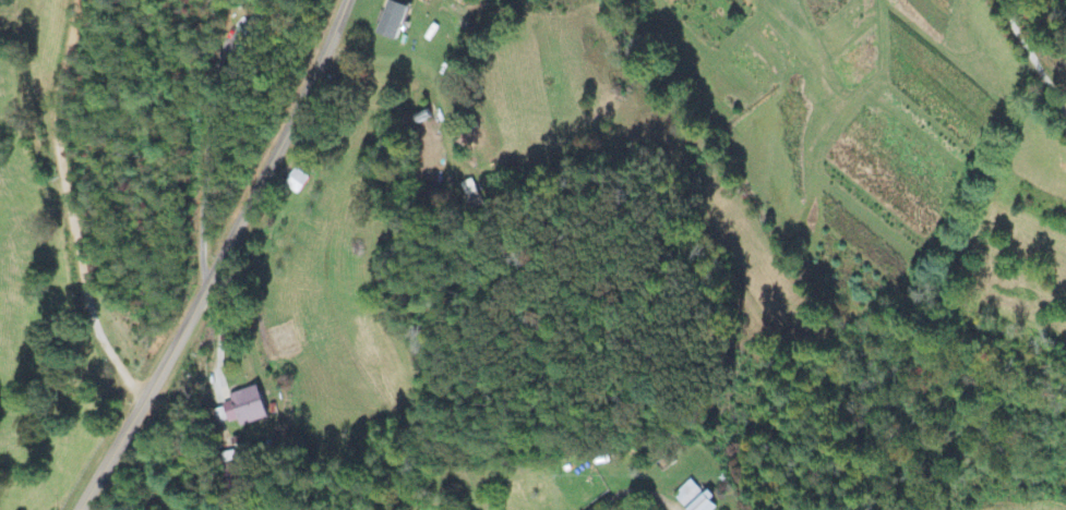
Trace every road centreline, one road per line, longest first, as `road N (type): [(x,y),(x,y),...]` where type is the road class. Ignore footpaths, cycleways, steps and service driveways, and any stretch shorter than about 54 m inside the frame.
road 1 (tertiary): [(76,509),(291,124),(345,0)]
road 2 (residential): [(999,0),(1065,109)]

